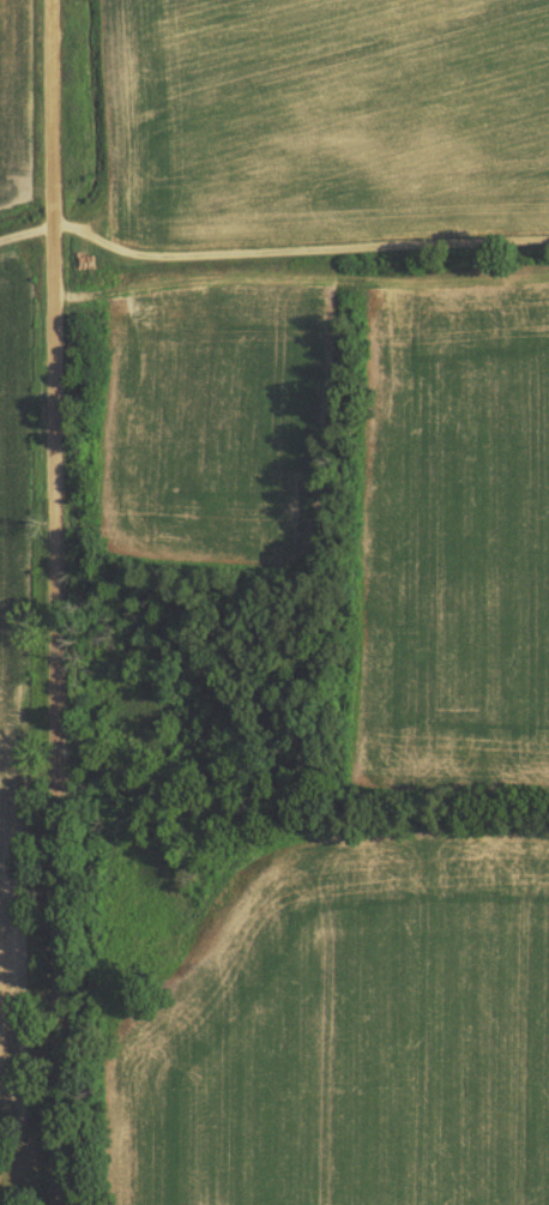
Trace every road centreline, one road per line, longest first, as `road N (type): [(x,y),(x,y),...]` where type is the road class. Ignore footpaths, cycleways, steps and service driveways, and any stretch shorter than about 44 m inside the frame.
road 1 (residential): [(68,1204),(60,0)]

